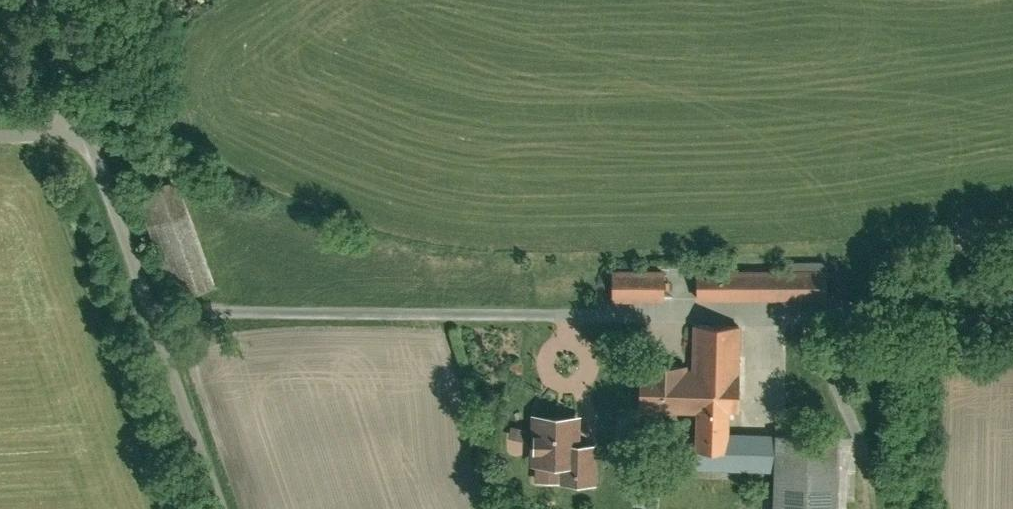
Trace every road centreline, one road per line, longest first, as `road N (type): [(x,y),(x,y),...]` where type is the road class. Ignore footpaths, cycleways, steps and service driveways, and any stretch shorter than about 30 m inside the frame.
road 1 (residential): [(1012,289),(774,308),(211,314),(156,331)]
road 2 (residential): [(85,133),(156,331)]
road 3 (residential): [(156,331),(222,508)]
road 4 (residential): [(41,0),(85,133)]

